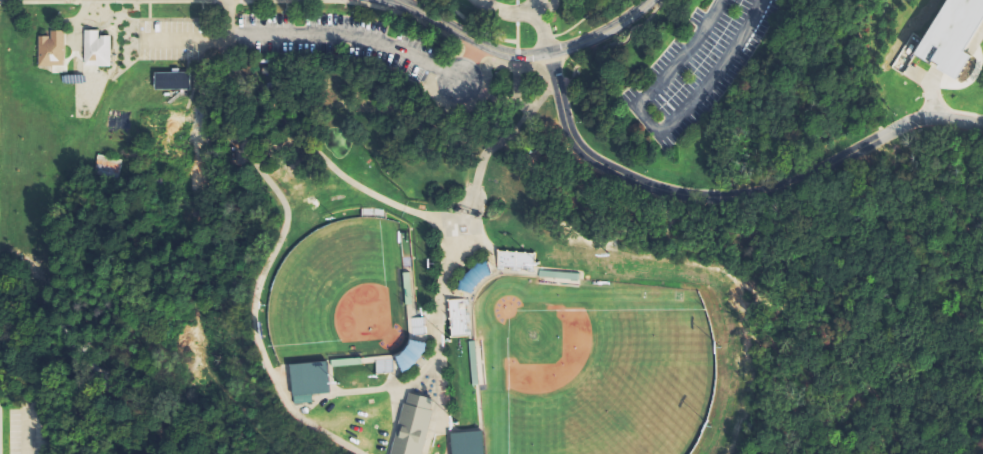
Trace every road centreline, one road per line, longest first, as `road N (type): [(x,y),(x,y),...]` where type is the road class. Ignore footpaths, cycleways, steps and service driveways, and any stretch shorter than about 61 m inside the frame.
road 1 (residential): [(547,52),(575,146),(672,193),(759,193),(916,118),(982,124)]
road 2 (residential): [(648,0),(598,34),(519,56),(422,13)]

